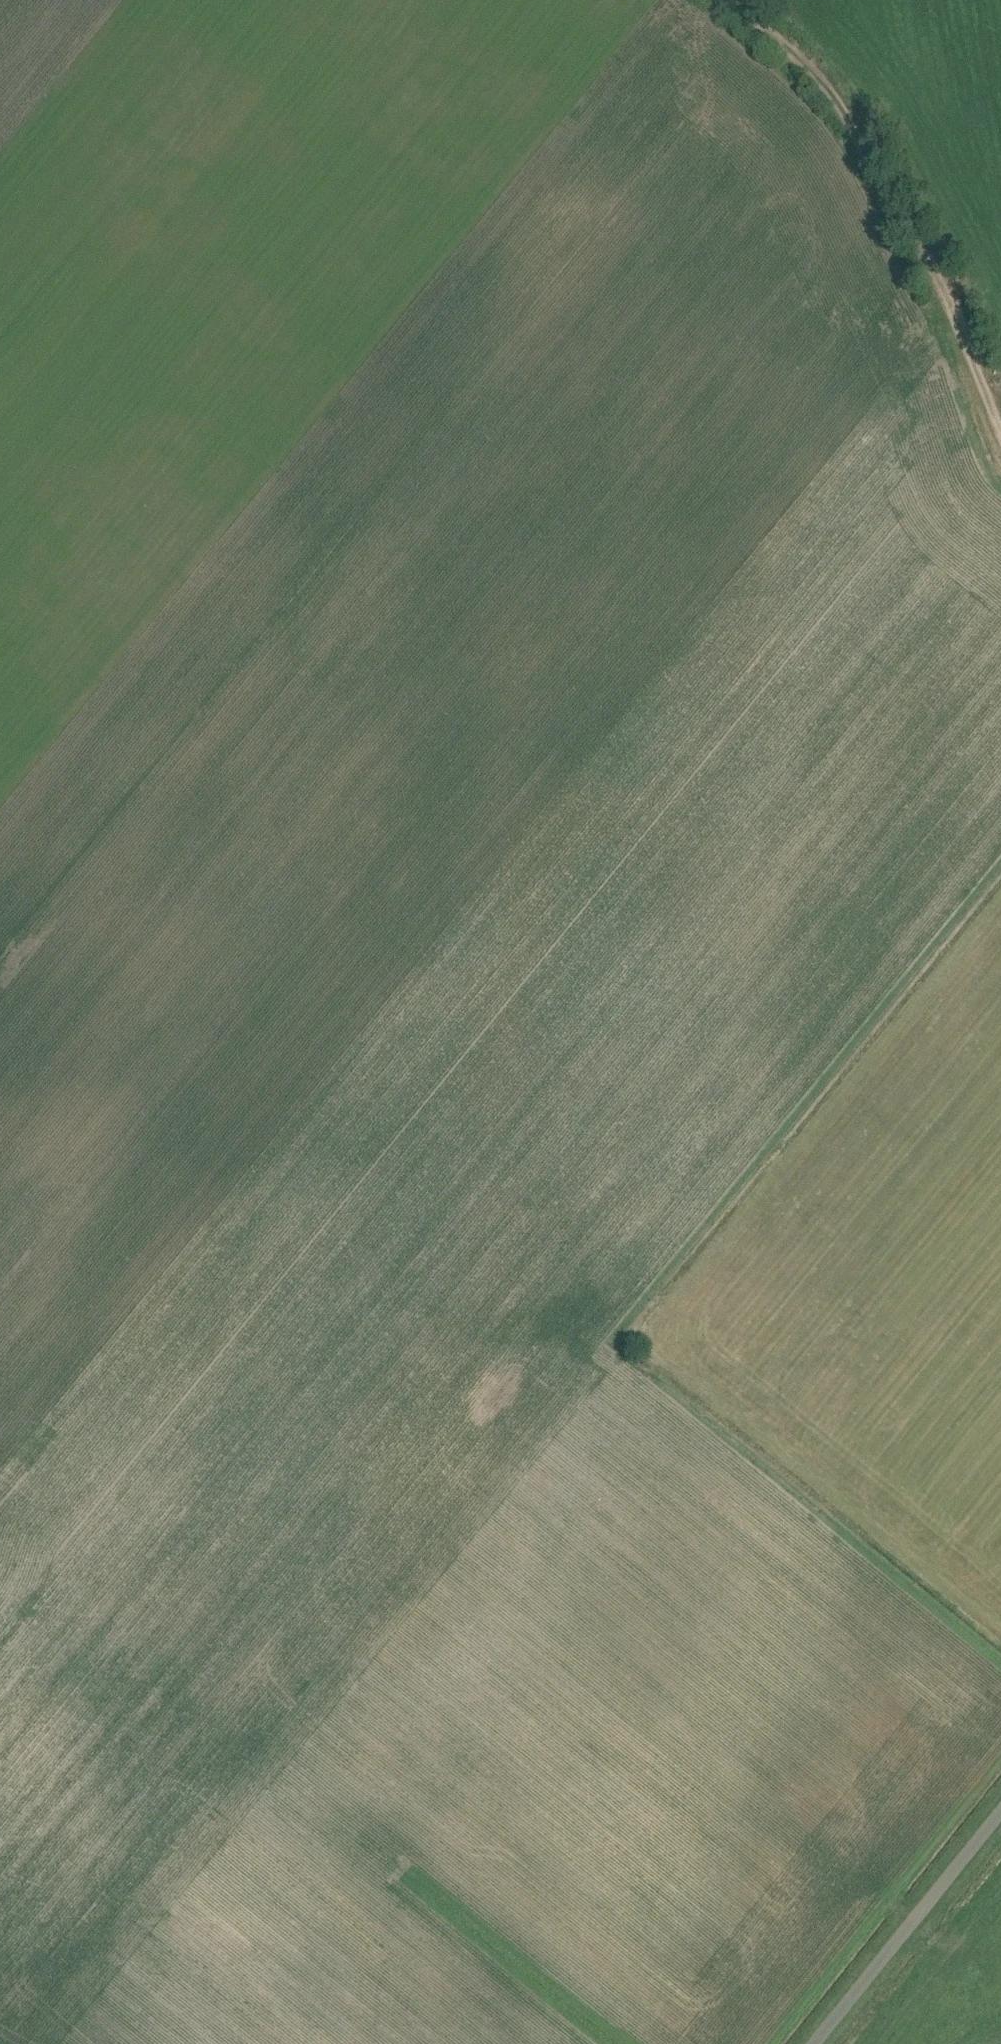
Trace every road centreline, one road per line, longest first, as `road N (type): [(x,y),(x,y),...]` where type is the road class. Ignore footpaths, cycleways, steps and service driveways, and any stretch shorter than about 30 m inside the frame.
road 1 (track): [(1000,437),(913,232),(852,126),(731,0)]
road 2 (unclassified): [(818,2043),(1000,1816)]

